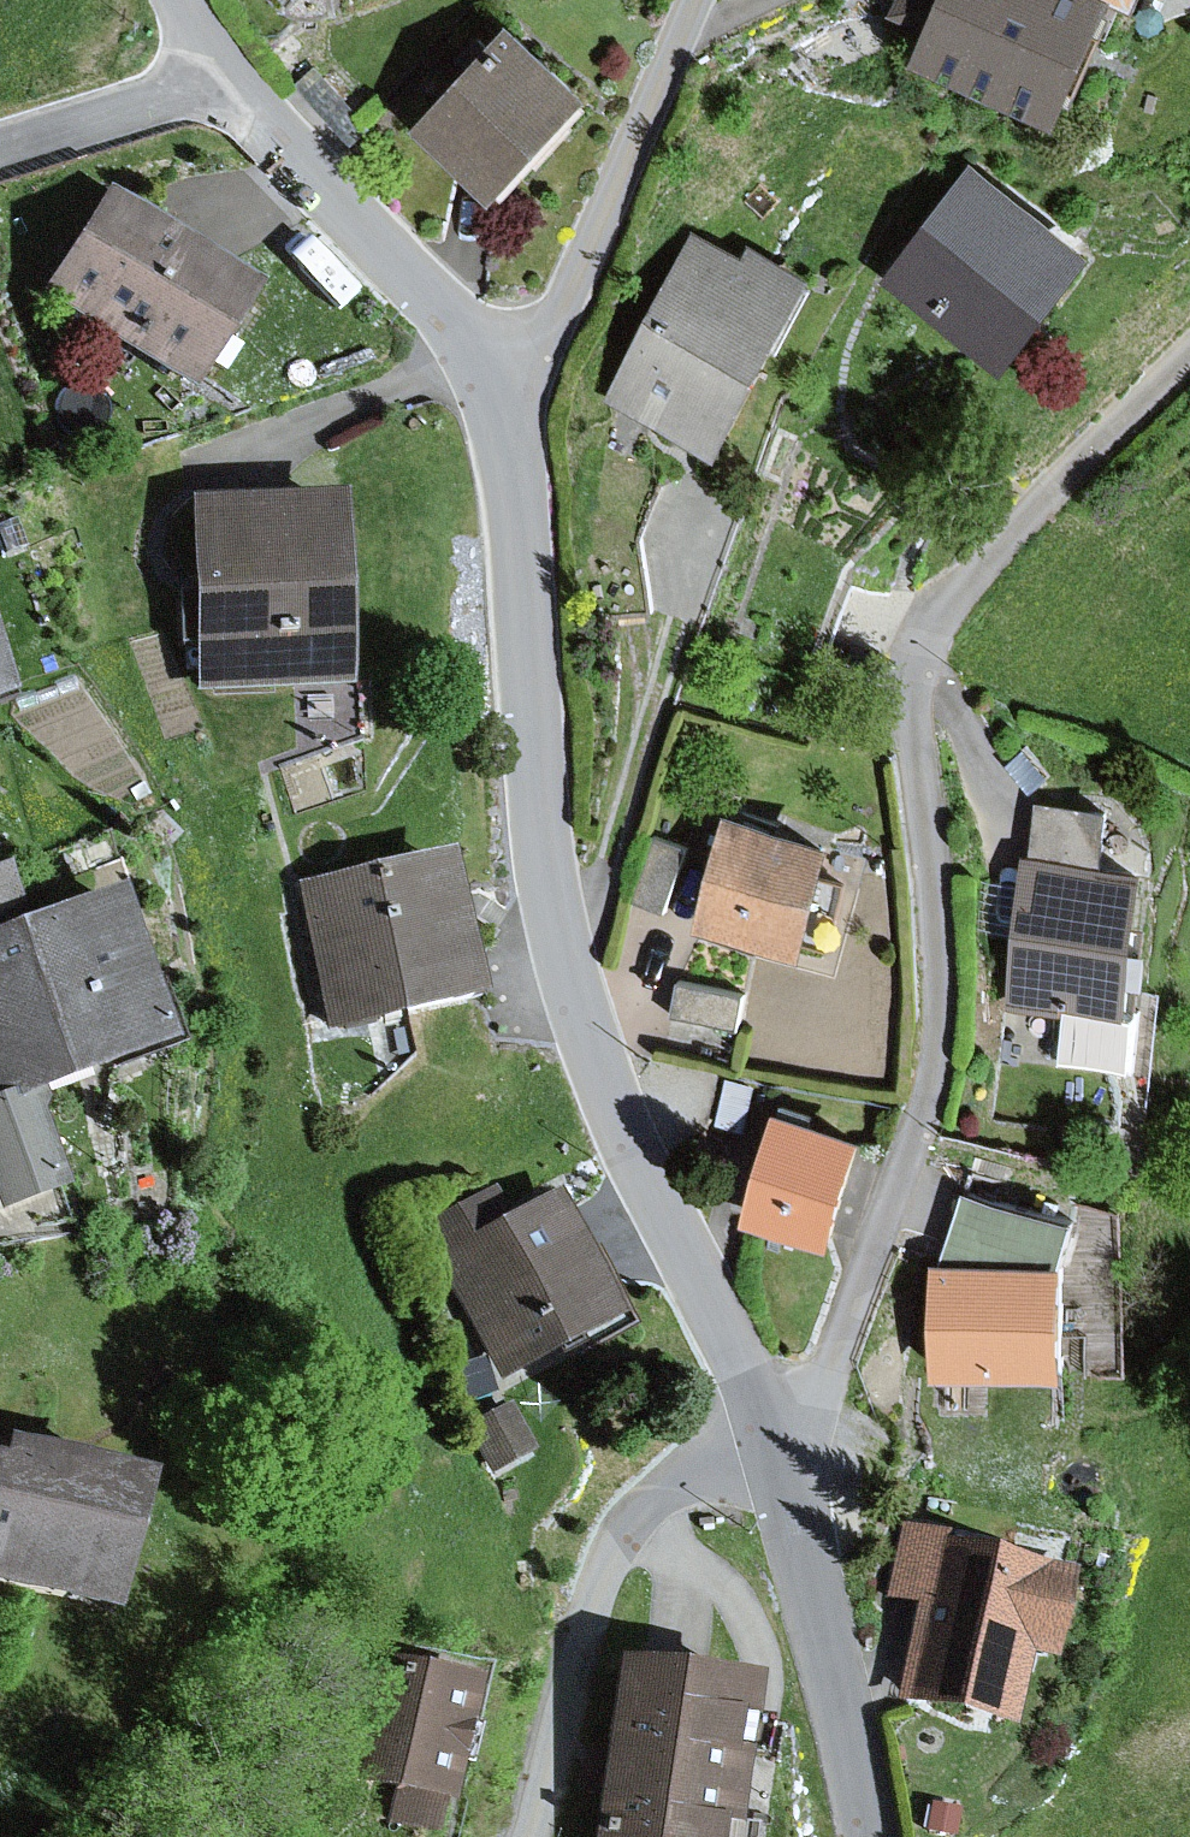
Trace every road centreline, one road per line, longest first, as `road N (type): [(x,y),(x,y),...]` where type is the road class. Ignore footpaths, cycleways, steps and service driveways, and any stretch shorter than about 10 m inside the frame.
road 1 (residential): [(772,1439),(798,1418),(831,1367),(932,1066),(936,965),(916,730),(931,632),(1051,490),(1189,356)]
road 2 (residential): [(772,1439),(613,1105),(560,932),(536,751),(510,392)]
road 3 (residential): [(510,392),(568,299),(697,0)]
road 4 (residential): [(510,392),(219,81)]
road 5 (residential): [(873,1836),(772,1439)]
road 6 (residential): [(0,146),(219,81)]

